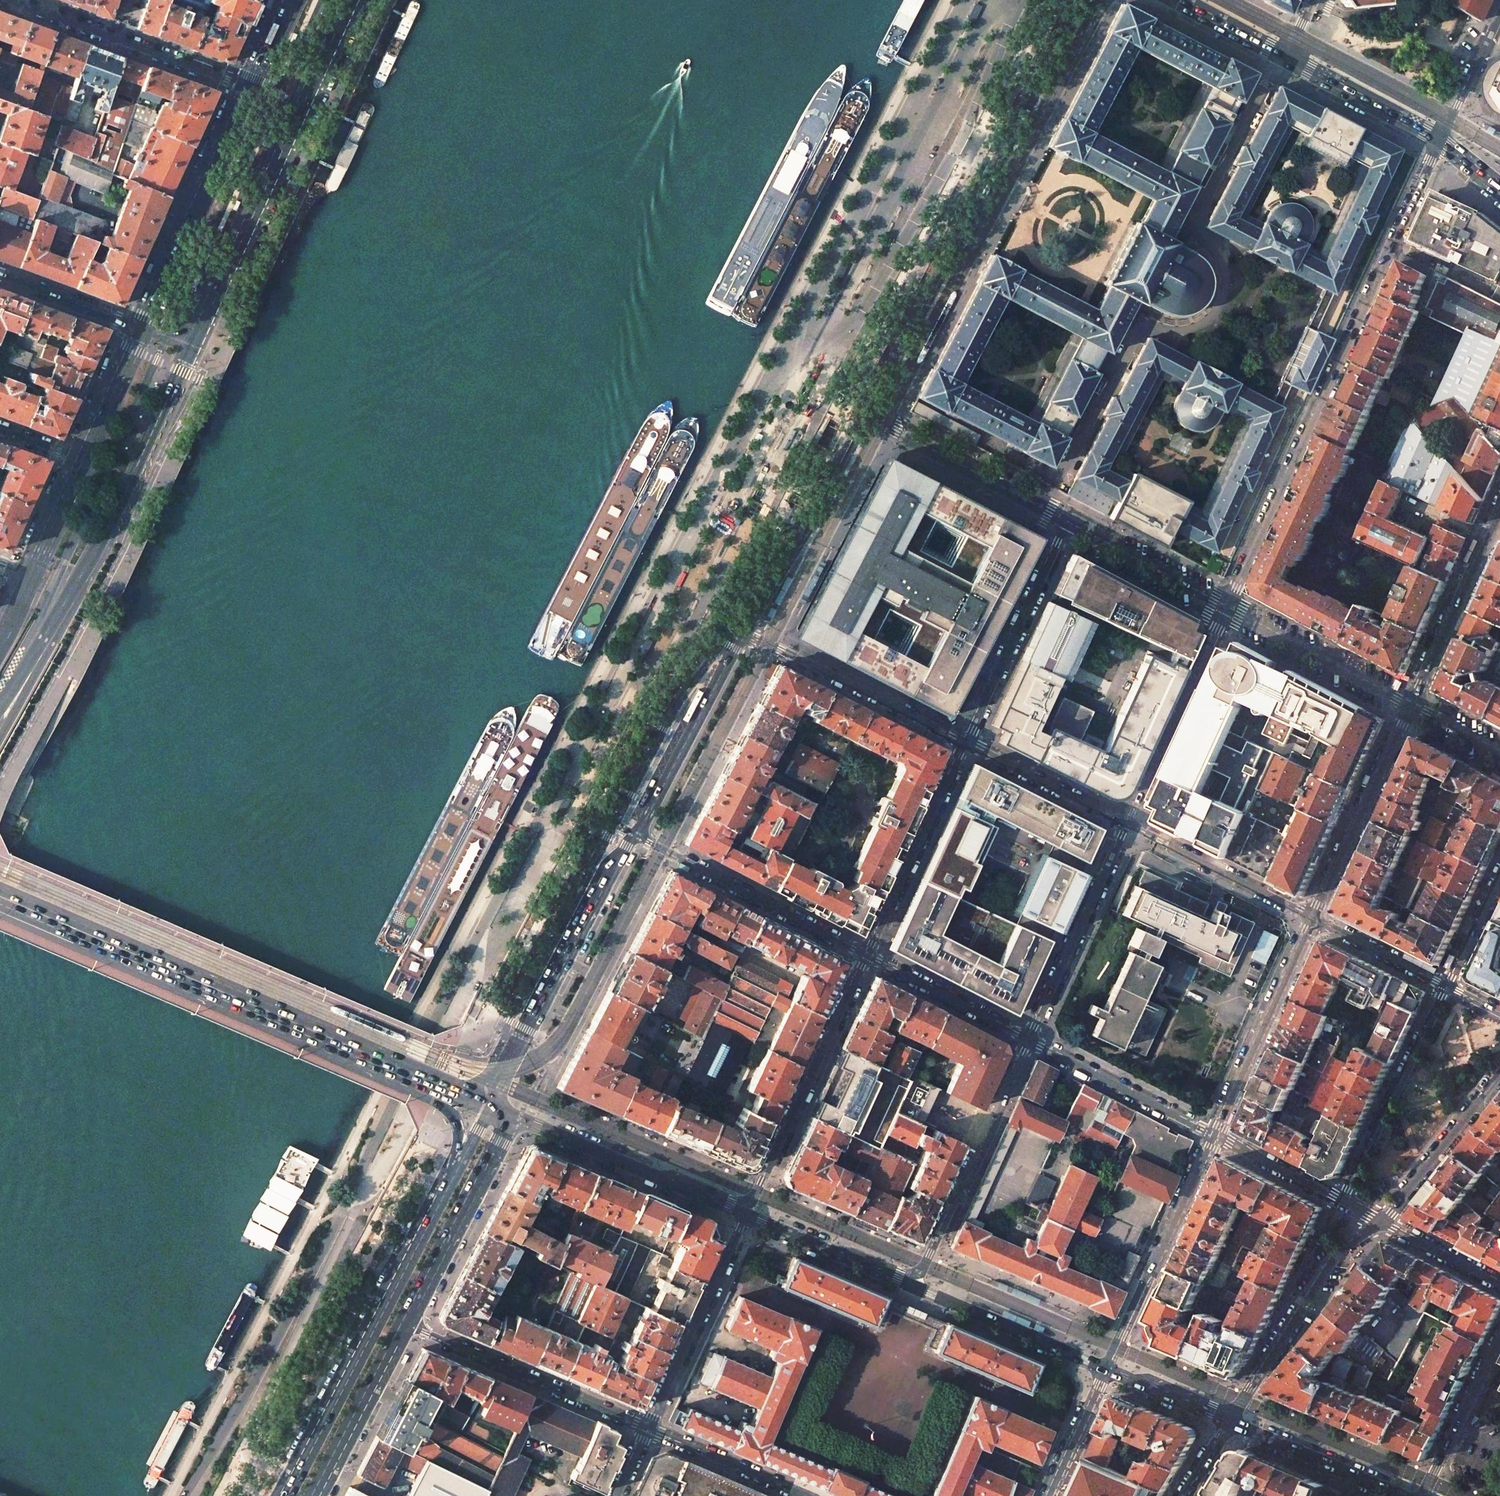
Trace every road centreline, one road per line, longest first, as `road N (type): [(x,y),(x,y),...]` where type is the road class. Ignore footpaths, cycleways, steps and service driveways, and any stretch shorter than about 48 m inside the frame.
road 1 (residential): [(1227,607),(1440,139)]
road 2 (primary): [(1082,0),(870,414)]
road 3 (primary): [(23,905),(395,1065)]
road 4 (primary): [(455,1166),(282,1495)]
road 5 (primary): [(52,635),(118,517),(203,327)]
road 6 (primary): [(212,307),(351,0)]
road 7 (residential): [(745,1215),(865,954)]
road 8 (residential): [(896,1279),(922,1269),(1029,1037)]
road 9 (primary): [(491,1106),(745,1215)]
road 10 (unclassified): [(647,1430),(405,1322)]
road 11 (tertiary): [(1215,1135),(1108,1370)]
road 12 (residential): [(636,835),(865,954)]
road 13 (residential): [(250,87),(10,0)]
road 14 (tertiary): [(1229,1421),(1336,1254),(1382,1222)]
road 15 (tertiary): [(967,743),(743,630)]
road 16 (primary): [(870,414),(743,630)]
road 17 (residential): [(967,743),(1067,520)]
road 18 (primary): [(405,1322),(501,1141),(491,1106)]
road 19 (residential): [(1127,824),(1227,607)]
road 20 (tertiary): [(1314,919),(1215,1135)]
road 21 (tertiary): [(1413,704),(1314,919)]
road 22 (residential): [(1343,1200),(1446,987)]
road 23 (residential): [(647,1430),(745,1215)]
road 24 (residential): [(1029,1037),(1127,824)]
road 25 (residential): [(865,954),(967,743)]
road 26 (primary): [(743,630),(636,835)]
road 27 (primary): [(896,1279),(1108,1370)]
road 28 (unclassified): [(870,414),(1067,520)]
road 29 (residential): [(1029,1037),(1215,1135)]
road 30 (unclassified): [(1227,607),(1413,704)]
road 31 (tertiary): [(1314,919),(1127,824)]
road 32 (tertiary): [(1499,513),(1413,704)]
road 33 (primary): [(314,1495),(405,1322)]
road 34 (tertiary): [(1382,1222),(1499,1073)]
road 35 (primary): [(1229,1421),(1401,1495)]
road 36 (residential): [(865,954),(1029,1037)]
road 37 (unclassified): [(1067,520),(1227,607)]
road 38 (primary): [(636,835),(547,992)]
road 39 (tertiary): [(1127,824),(967,743)]
road 40 (primary): [(1440,139),(1283,53)]
road 41 (primary): [(241,107),(169,269)]
road 42 (residential): [(1499,1342),(1423,1495)]
road 43 (unclassified): [(803,1495),(647,1430)]
road 44 (primary): [(745,1215),(896,1279)]
road 45 (residential): [(0,277),(141,331)]
road 46 (tertiary): [(1446,987),(1314,919)]
road 47 (residential): [(1440,139),(1499,8)]
road 48 (residential): [(1215,1135),(1343,1200)]
road 49 (primary): [(141,331),(82,461)]
road 50 (primary): [(547,992),(487,1089),(459,1092)]
road 51 (tertiary): [(1108,1370),(1049,1495)]
road 52 (residential): [(1382,1222),(1499,1282)]
road 53 (primary): [(1108,1370),(1229,1421)]
road 54 (primary): [(547,992),(491,1106)]
road 55 (primary): [(395,1065),(454,1119),(455,1166)]
road 56 (primary): [(82,461),(29,575)]
road 57 (residential): [(1446,987),(1499,876)]

